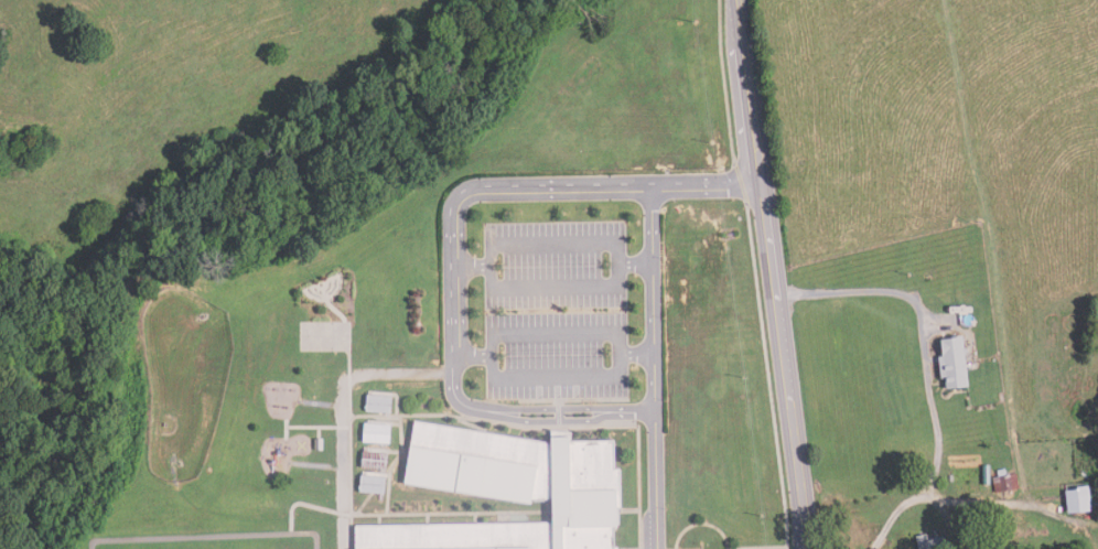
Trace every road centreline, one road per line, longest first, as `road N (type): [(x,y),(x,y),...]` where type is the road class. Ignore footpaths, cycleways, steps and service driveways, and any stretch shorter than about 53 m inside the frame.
road 1 (secondary): [(813,548),(741,0)]

